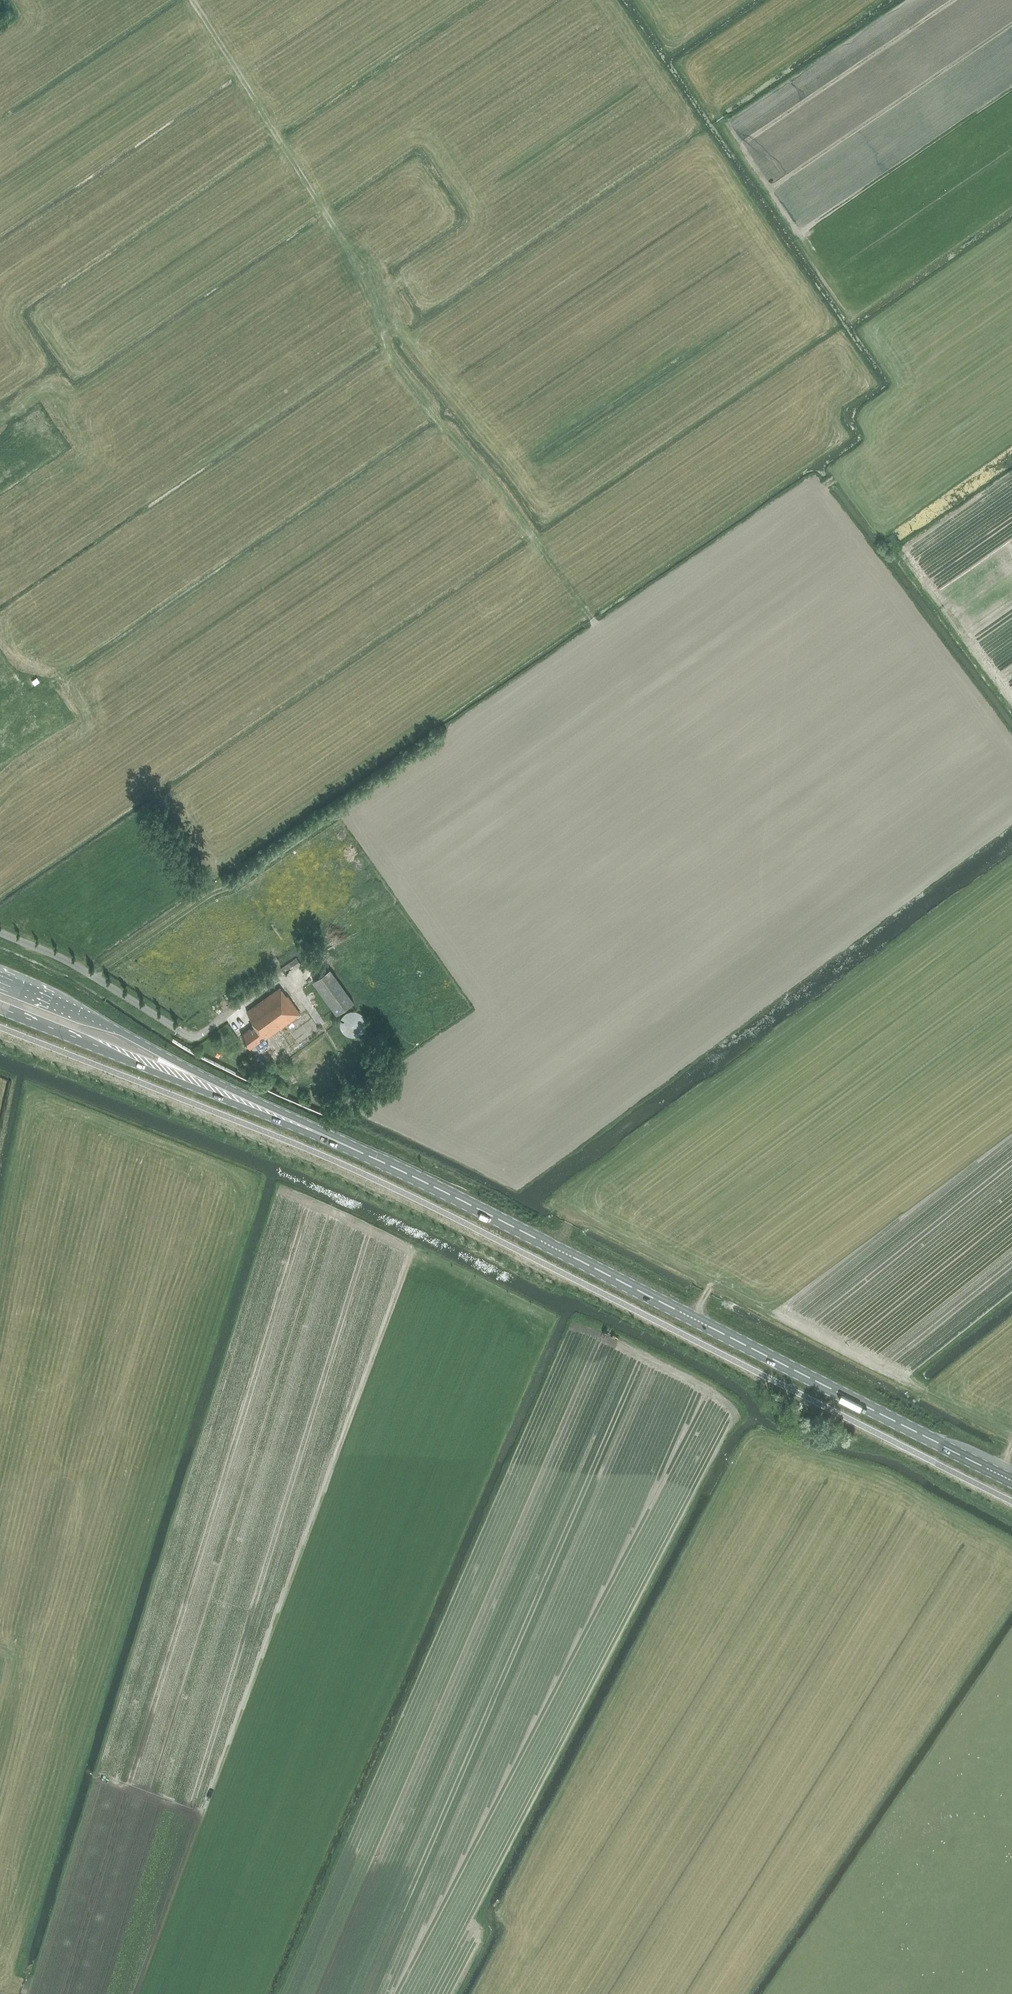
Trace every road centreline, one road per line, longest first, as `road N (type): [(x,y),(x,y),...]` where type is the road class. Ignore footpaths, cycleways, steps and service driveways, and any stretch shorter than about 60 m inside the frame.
road 1 (primary): [(1011,1481),(389,1165),(240,1102)]
road 2 (track): [(570,590),(528,525),(425,408),(383,342),(369,282),(190,0)]
road 3 (primary): [(240,1102),(161,1055),(0,981)]
road 4 (primary): [(0,1010),(240,1102)]
road 5 (unclassified): [(0,934),(90,973),(178,1030)]

